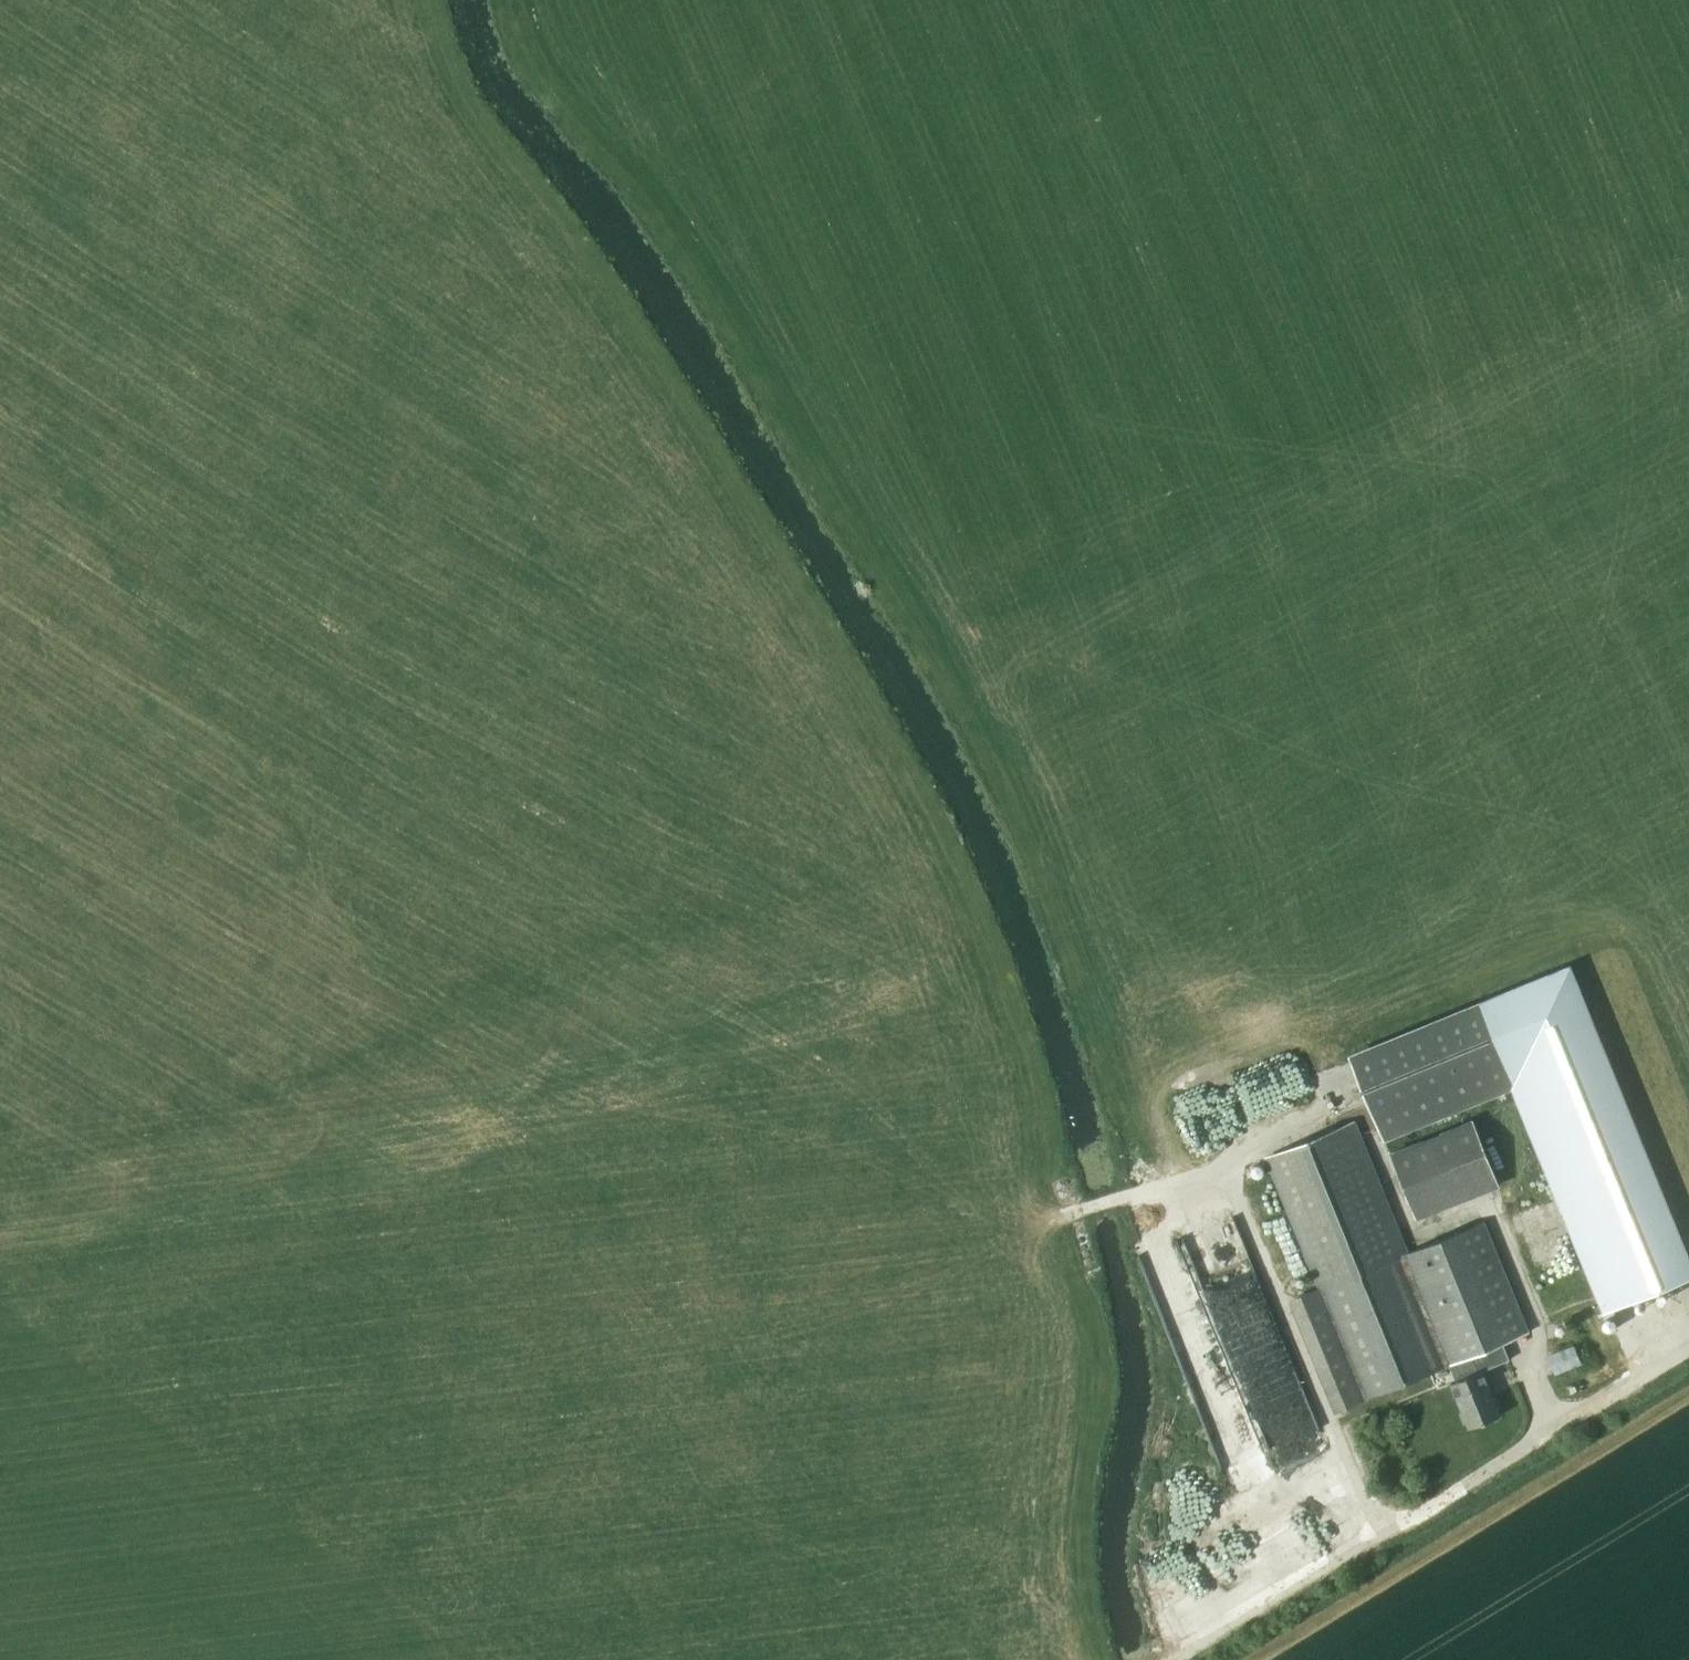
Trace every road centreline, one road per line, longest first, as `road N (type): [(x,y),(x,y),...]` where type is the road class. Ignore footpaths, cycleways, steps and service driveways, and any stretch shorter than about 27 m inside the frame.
road 1 (track): [(1174,1659),(1388,1531)]

